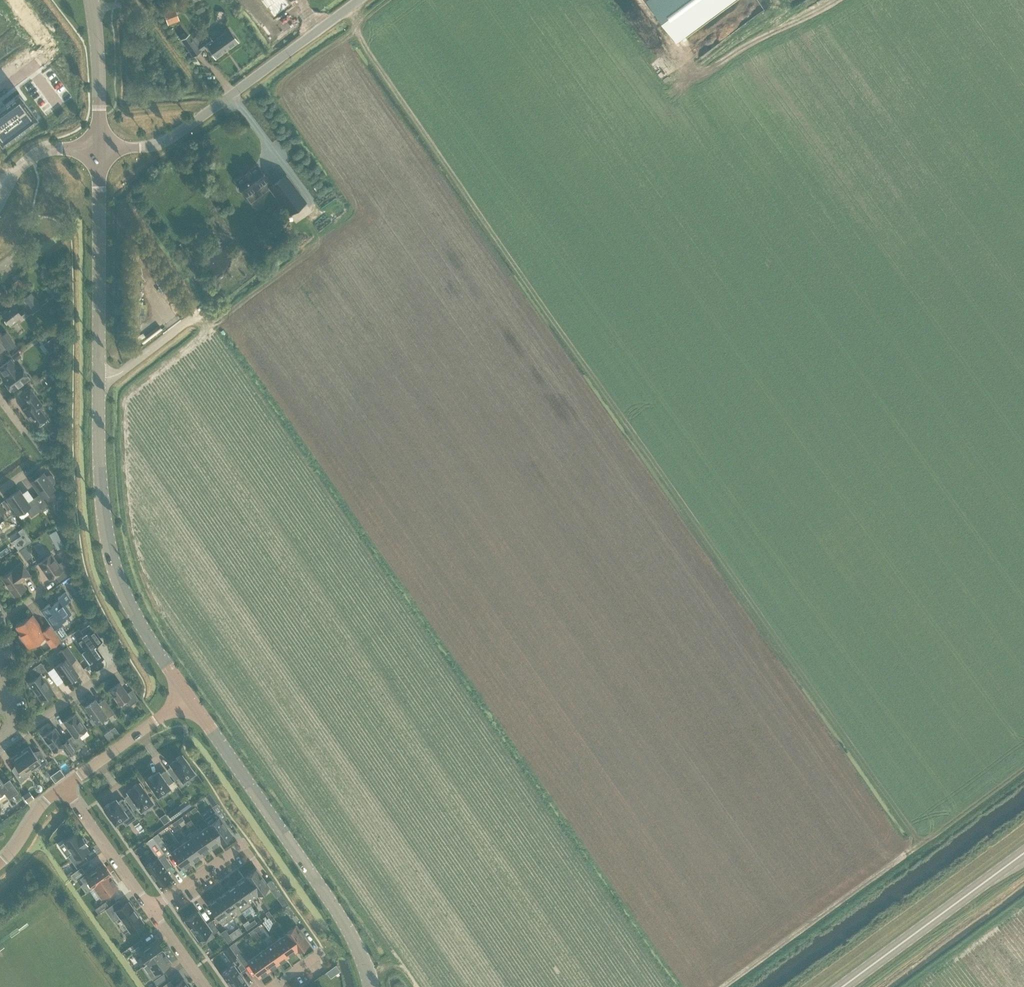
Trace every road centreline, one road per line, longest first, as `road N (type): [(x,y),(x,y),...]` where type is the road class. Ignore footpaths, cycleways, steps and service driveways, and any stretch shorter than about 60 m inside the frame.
road 1 (tertiary): [(187,698),(135,615),(110,555),(101,463),(100,148)]
road 2 (track): [(350,4),(358,26),(276,93),(351,197),(350,219),(210,324),(195,316)]
road 3 (tertiary): [(372,986),(347,928),(187,698)]
road 4 (tertiary): [(100,148),(170,138),(356,0)]
road 5 (primary): [(844,986),(1023,856)]
road 6 (residential): [(67,785),(150,908)]
road 7 (residential): [(67,785),(187,698)]
road 8 (unclassified): [(100,148),(92,0)]
road 9 (residential): [(14,734),(127,658)]
road 10 (residential): [(15,0),(53,49),(0,89)]

